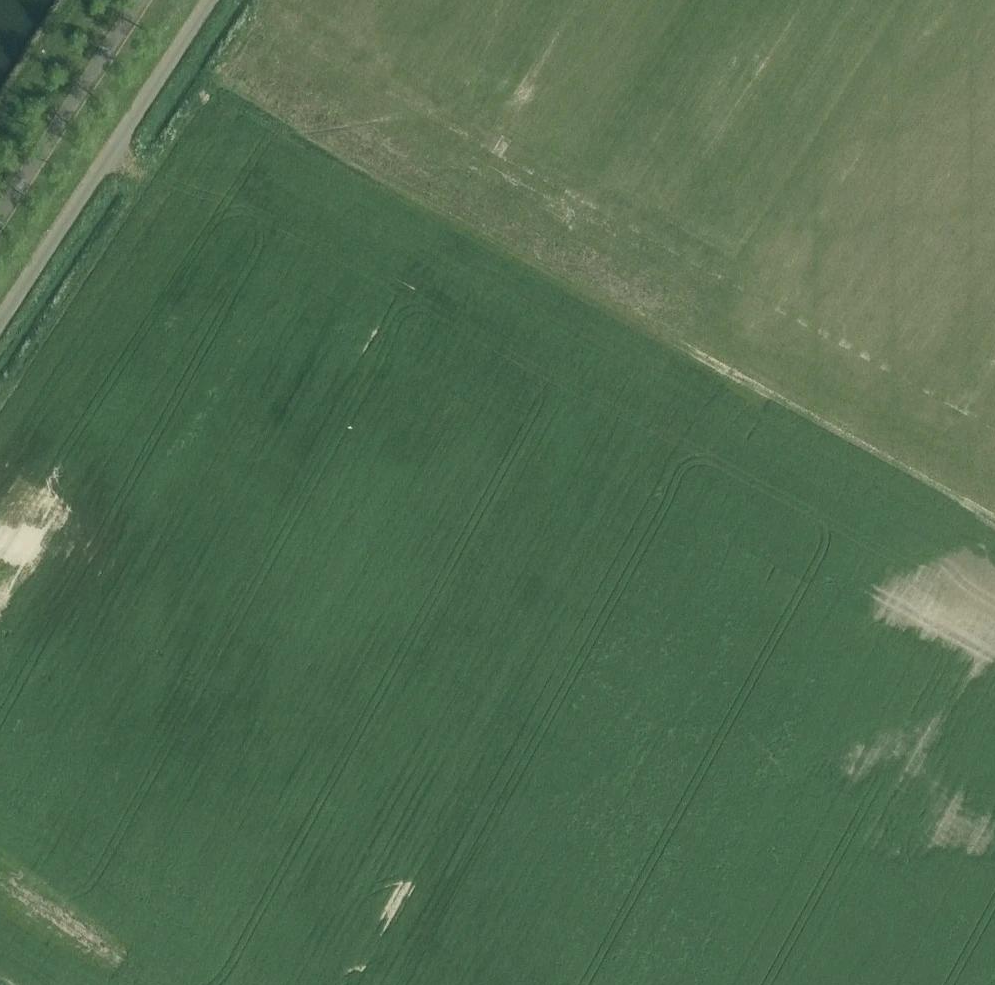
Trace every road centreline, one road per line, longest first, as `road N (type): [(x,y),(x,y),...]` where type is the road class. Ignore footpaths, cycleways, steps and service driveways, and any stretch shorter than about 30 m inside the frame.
road 1 (unclassified): [(0,321),(211,0)]

